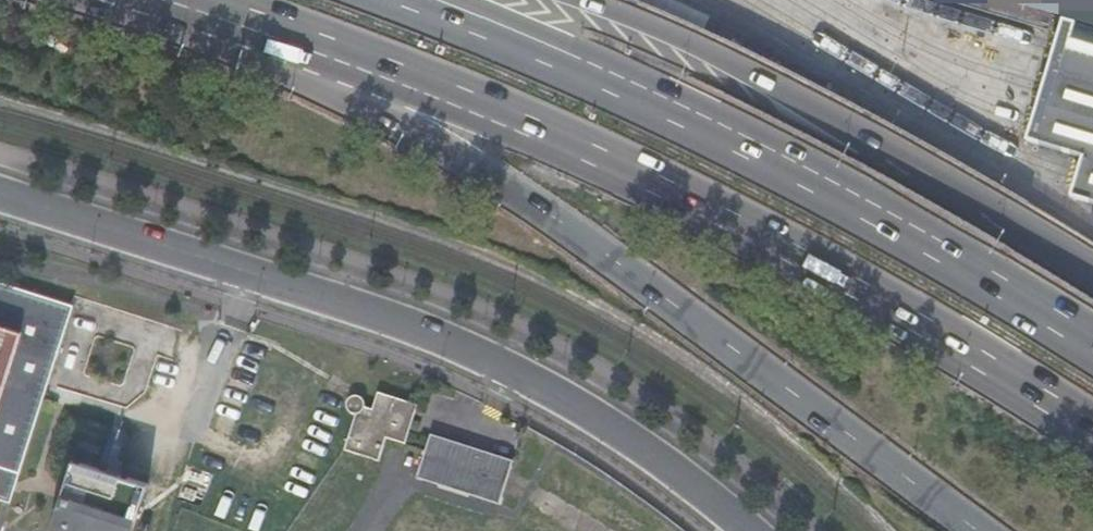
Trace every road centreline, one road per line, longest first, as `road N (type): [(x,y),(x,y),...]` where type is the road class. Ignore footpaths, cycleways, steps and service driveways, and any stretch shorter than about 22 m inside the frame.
road 1 (trunk): [(283,39),(612,161),(819,267),(1092,429)]
road 2 (trunk): [(283,39),(512,187),(982,530)]
road 3 (residential): [(0,192),(455,343),(622,432),(752,530)]
road 4 (trunk): [(1092,345),(715,132),(409,0)]
road 5 (trunk): [(1092,267),(871,138),(716,59),(566,0)]
road 6 (trunk): [(162,0),(283,39)]

